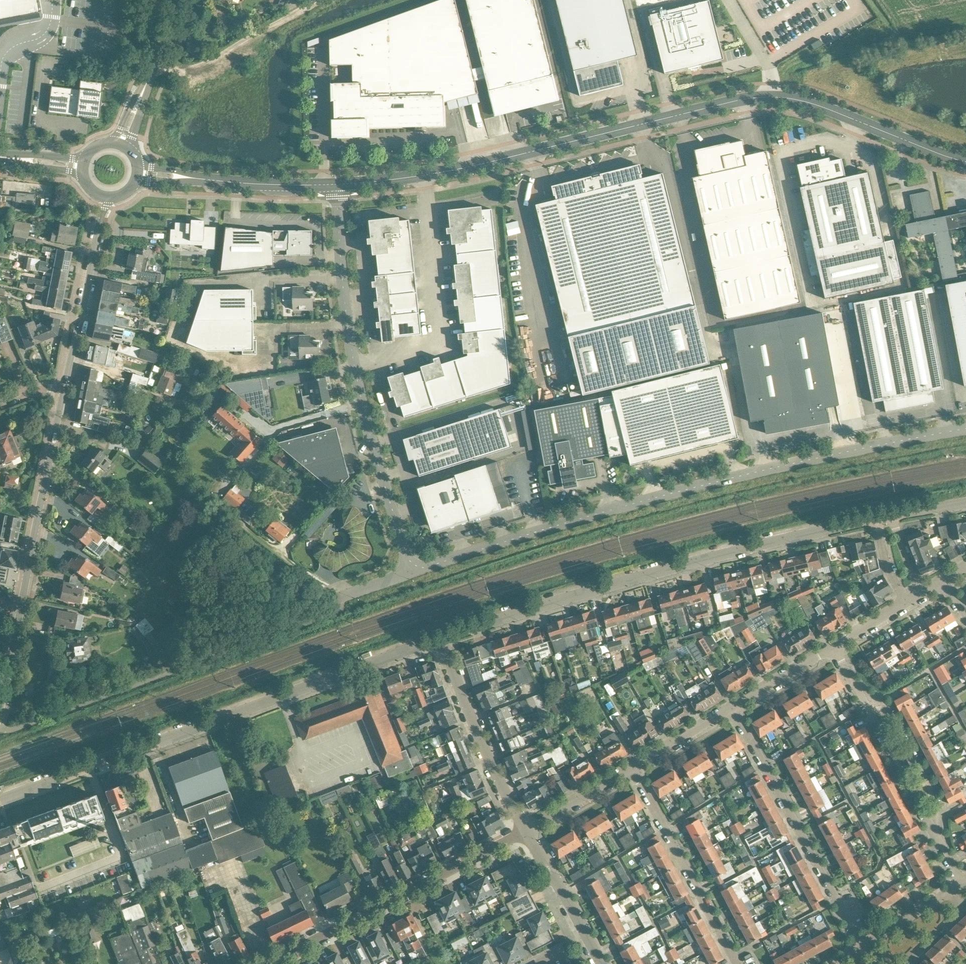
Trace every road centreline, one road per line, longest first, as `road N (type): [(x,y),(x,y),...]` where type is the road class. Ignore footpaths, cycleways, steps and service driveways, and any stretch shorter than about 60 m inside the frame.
road 1 (secondary): [(338,185),(480,166),(775,98),(965,162)]
road 2 (unclassified): [(410,574),(711,483),(965,429)]
road 3 (tertiary): [(0,803),(441,638)]
road 4 (tertiary): [(877,520),(771,541),(441,638)]
road 5 (unclassified): [(410,574),(355,367),(338,185)]
road 6 (tertiary): [(0,709),(65,387)]
road 7 (residential): [(269,963),(526,830)]
road 8 (unclassified): [(864,946),(733,707)]
road 9 (unclassified): [(738,963),(632,767)]
road 10 (residential): [(526,830),(441,638)]
road 11 (unclassified): [(0,728),(198,663)]
road 12 (tertiary): [(65,387),(109,198)]
road 13 (track): [(316,0),(192,70),(152,69)]
road 14 (residential): [(939,835),(937,802),(888,707),(860,696)]
road 15 (unclassified): [(939,835),(860,696)]
road 16 (residential): [(602,963),(526,830)]
road 17 (secondary): [(197,179),(338,185)]
road 18 (residential): [(526,830),(632,767)]

